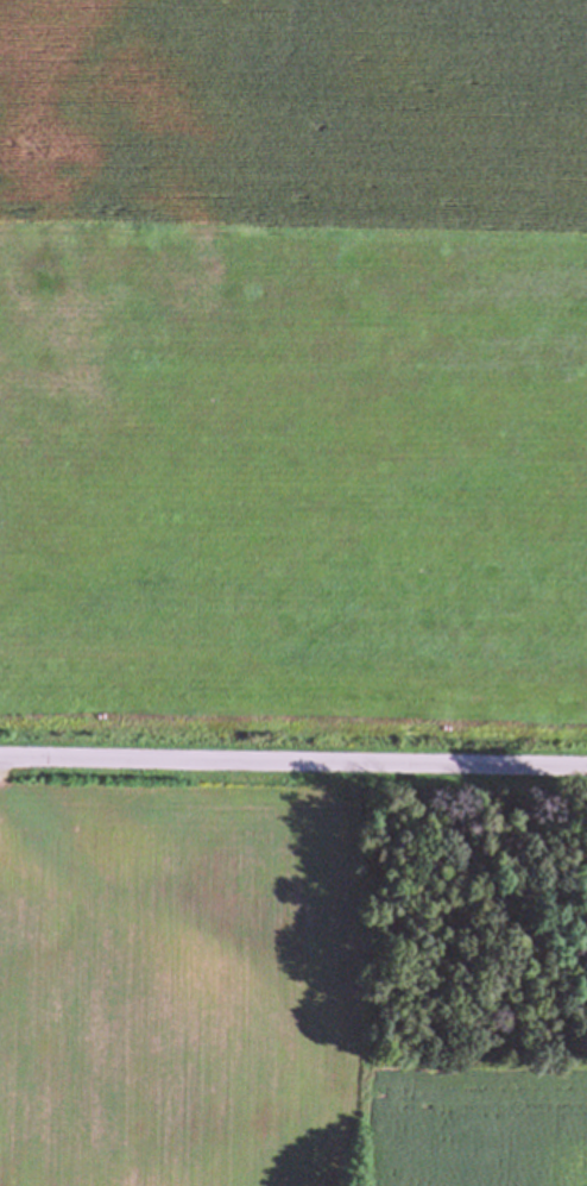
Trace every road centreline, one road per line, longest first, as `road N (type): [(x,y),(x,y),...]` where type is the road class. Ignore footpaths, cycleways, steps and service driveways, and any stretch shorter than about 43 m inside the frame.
road 1 (track): [(0,754),(586,762)]

